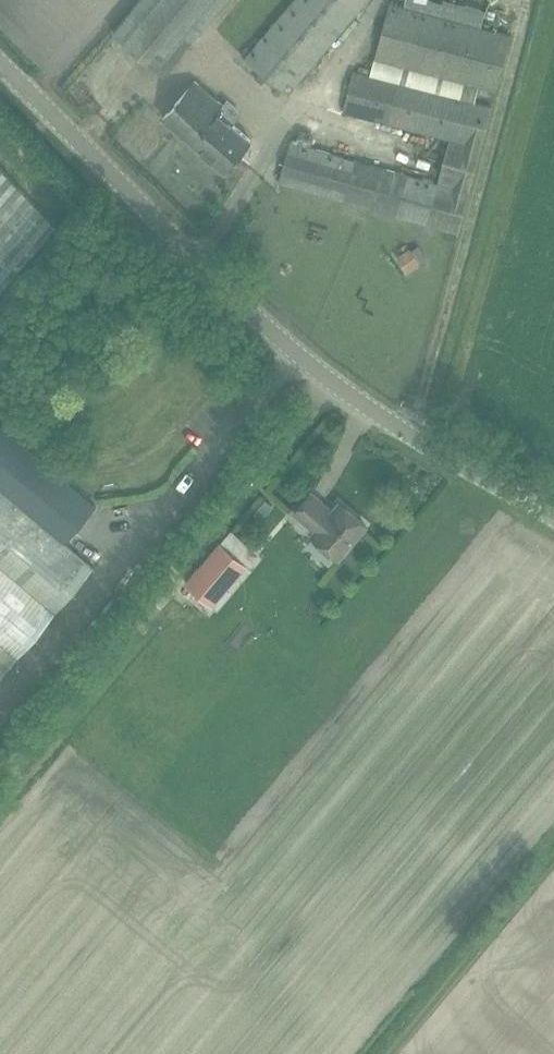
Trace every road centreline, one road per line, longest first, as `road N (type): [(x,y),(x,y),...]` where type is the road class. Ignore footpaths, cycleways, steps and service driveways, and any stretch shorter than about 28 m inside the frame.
road 1 (tertiary): [(553,528),(371,421),(278,347),(0,61)]

